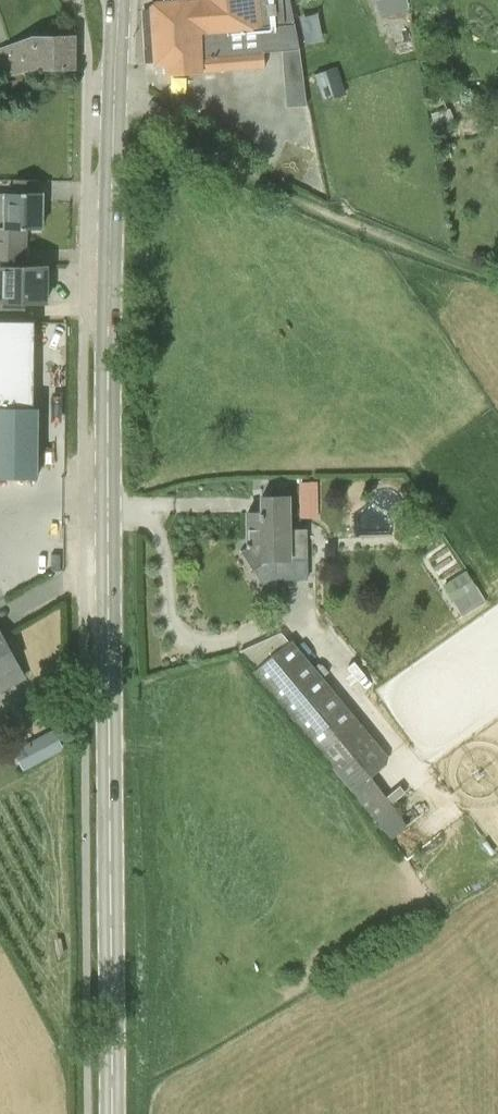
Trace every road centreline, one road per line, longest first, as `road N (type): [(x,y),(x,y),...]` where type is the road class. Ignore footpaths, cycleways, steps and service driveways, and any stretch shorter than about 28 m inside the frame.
road 1 (secondary): [(113,1113),(108,399),(119,0)]
road 2 (track): [(114,99),(156,109),(258,182),(497,275)]

